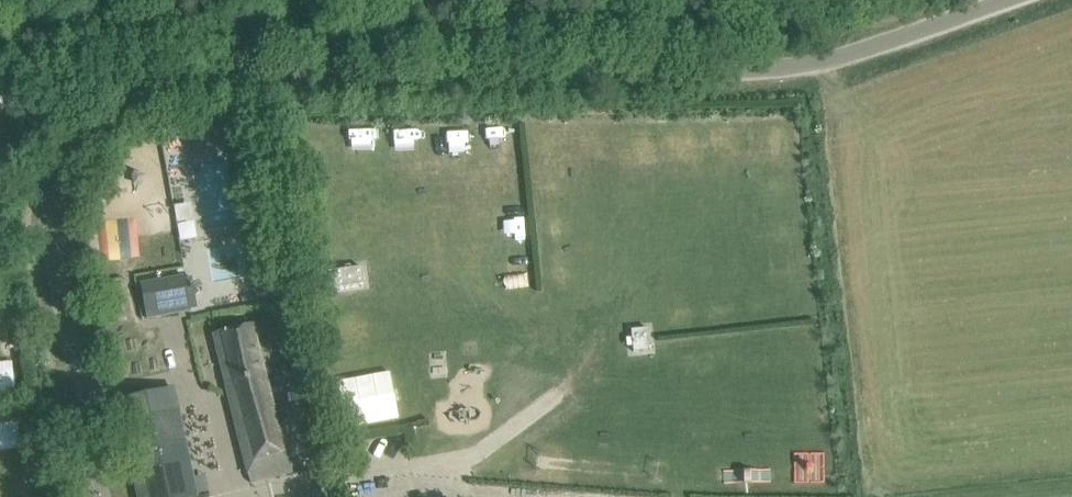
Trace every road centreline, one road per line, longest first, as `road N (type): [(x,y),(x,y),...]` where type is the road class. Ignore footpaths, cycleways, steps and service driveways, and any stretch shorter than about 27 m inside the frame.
road 1 (unclassified): [(103,496),(54,223),(66,171),(86,135),(127,99),(212,79),(805,64),(1006,0)]

